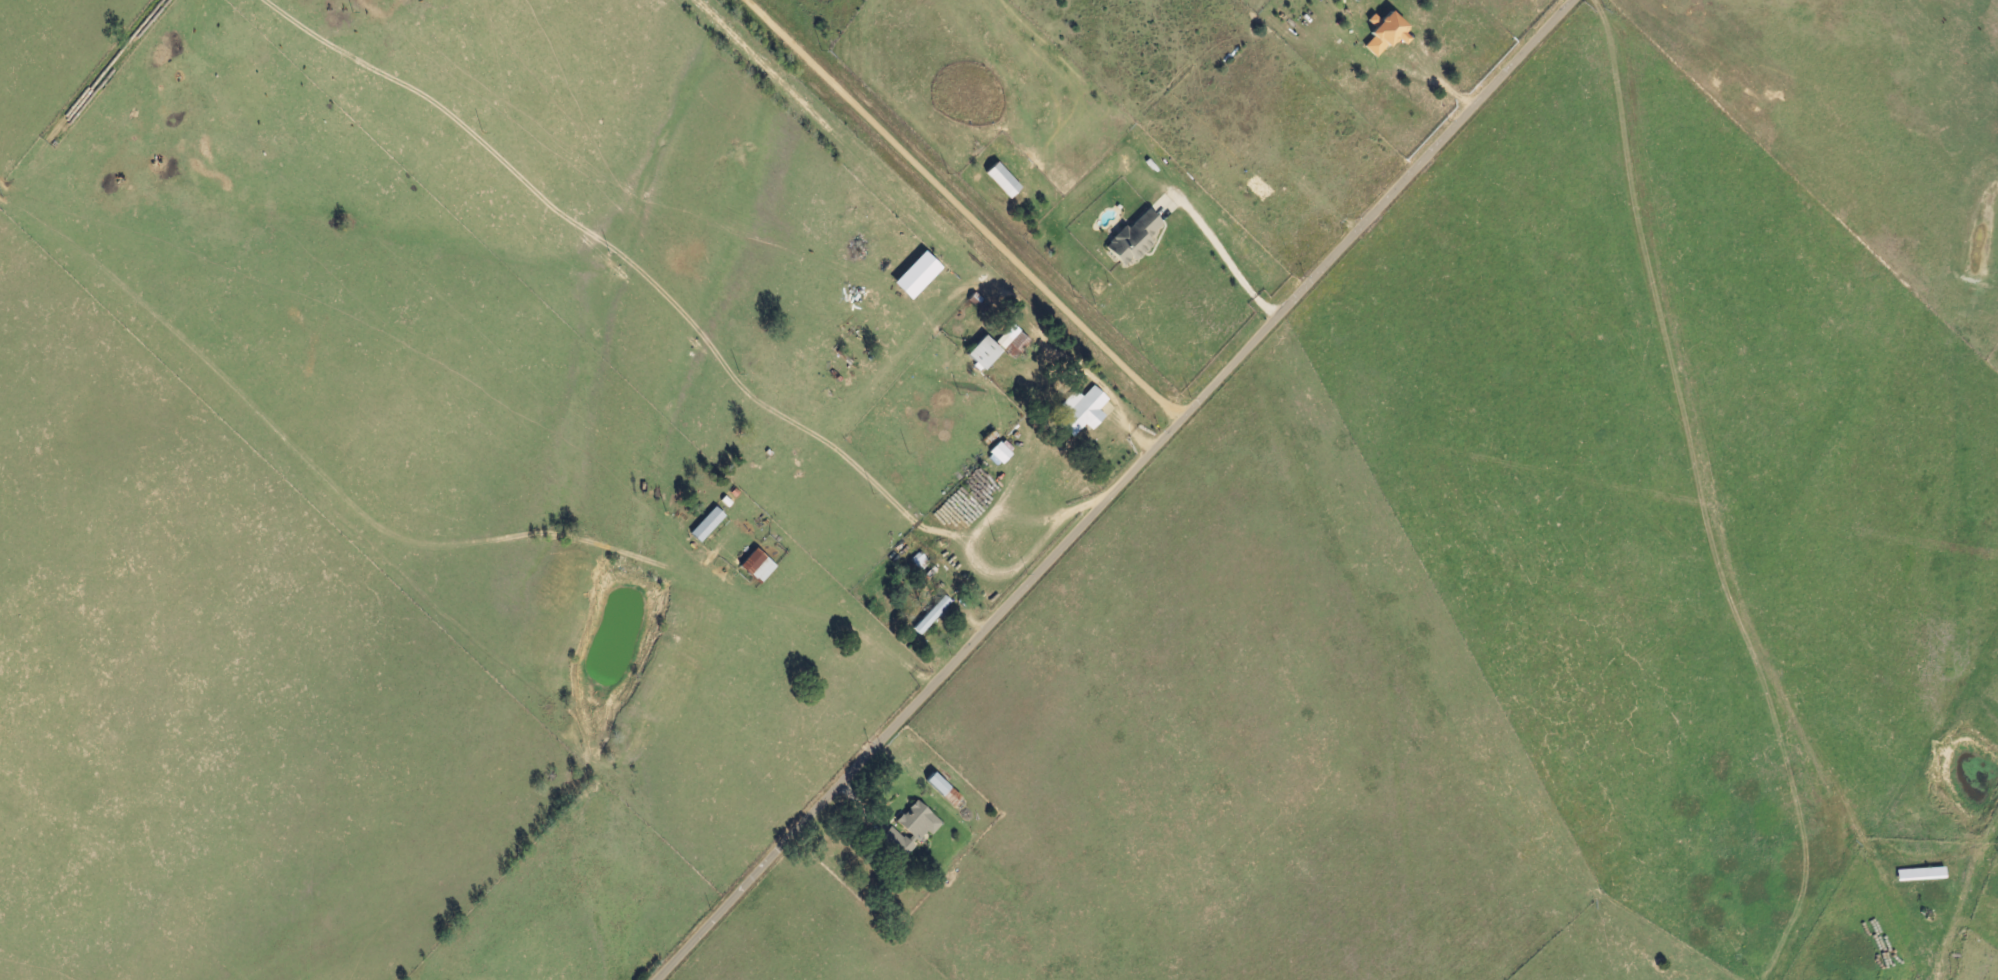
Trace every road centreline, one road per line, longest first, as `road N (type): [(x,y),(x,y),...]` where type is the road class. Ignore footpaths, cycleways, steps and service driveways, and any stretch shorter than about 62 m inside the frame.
road 1 (residential): [(654,979),(1572,0)]

